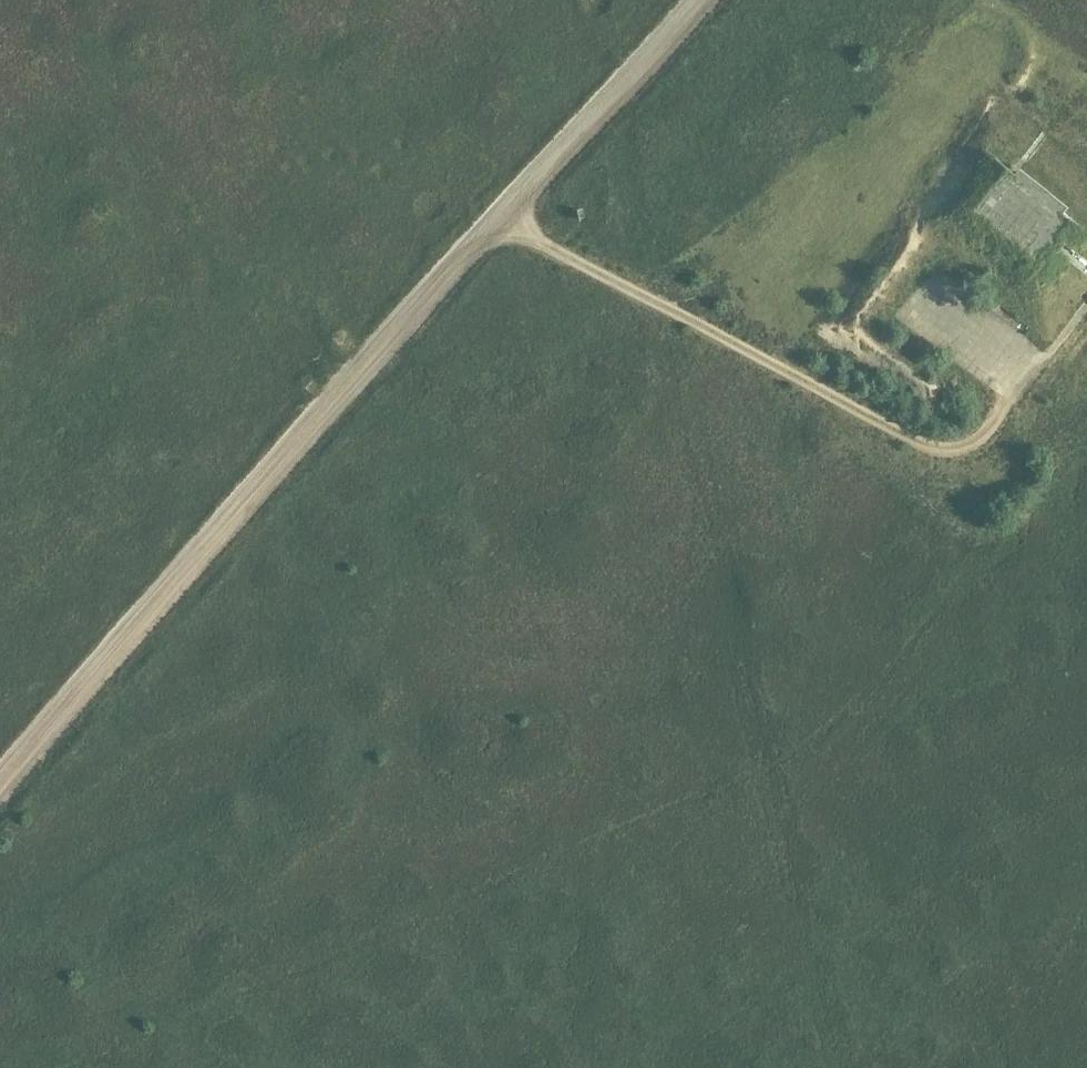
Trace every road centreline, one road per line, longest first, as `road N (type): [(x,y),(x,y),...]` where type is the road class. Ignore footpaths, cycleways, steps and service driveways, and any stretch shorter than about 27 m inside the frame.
road 1 (track): [(0,787),(506,222),(910,443),(956,452),(1002,406)]
road 2 (track): [(506,222),(709,0)]

